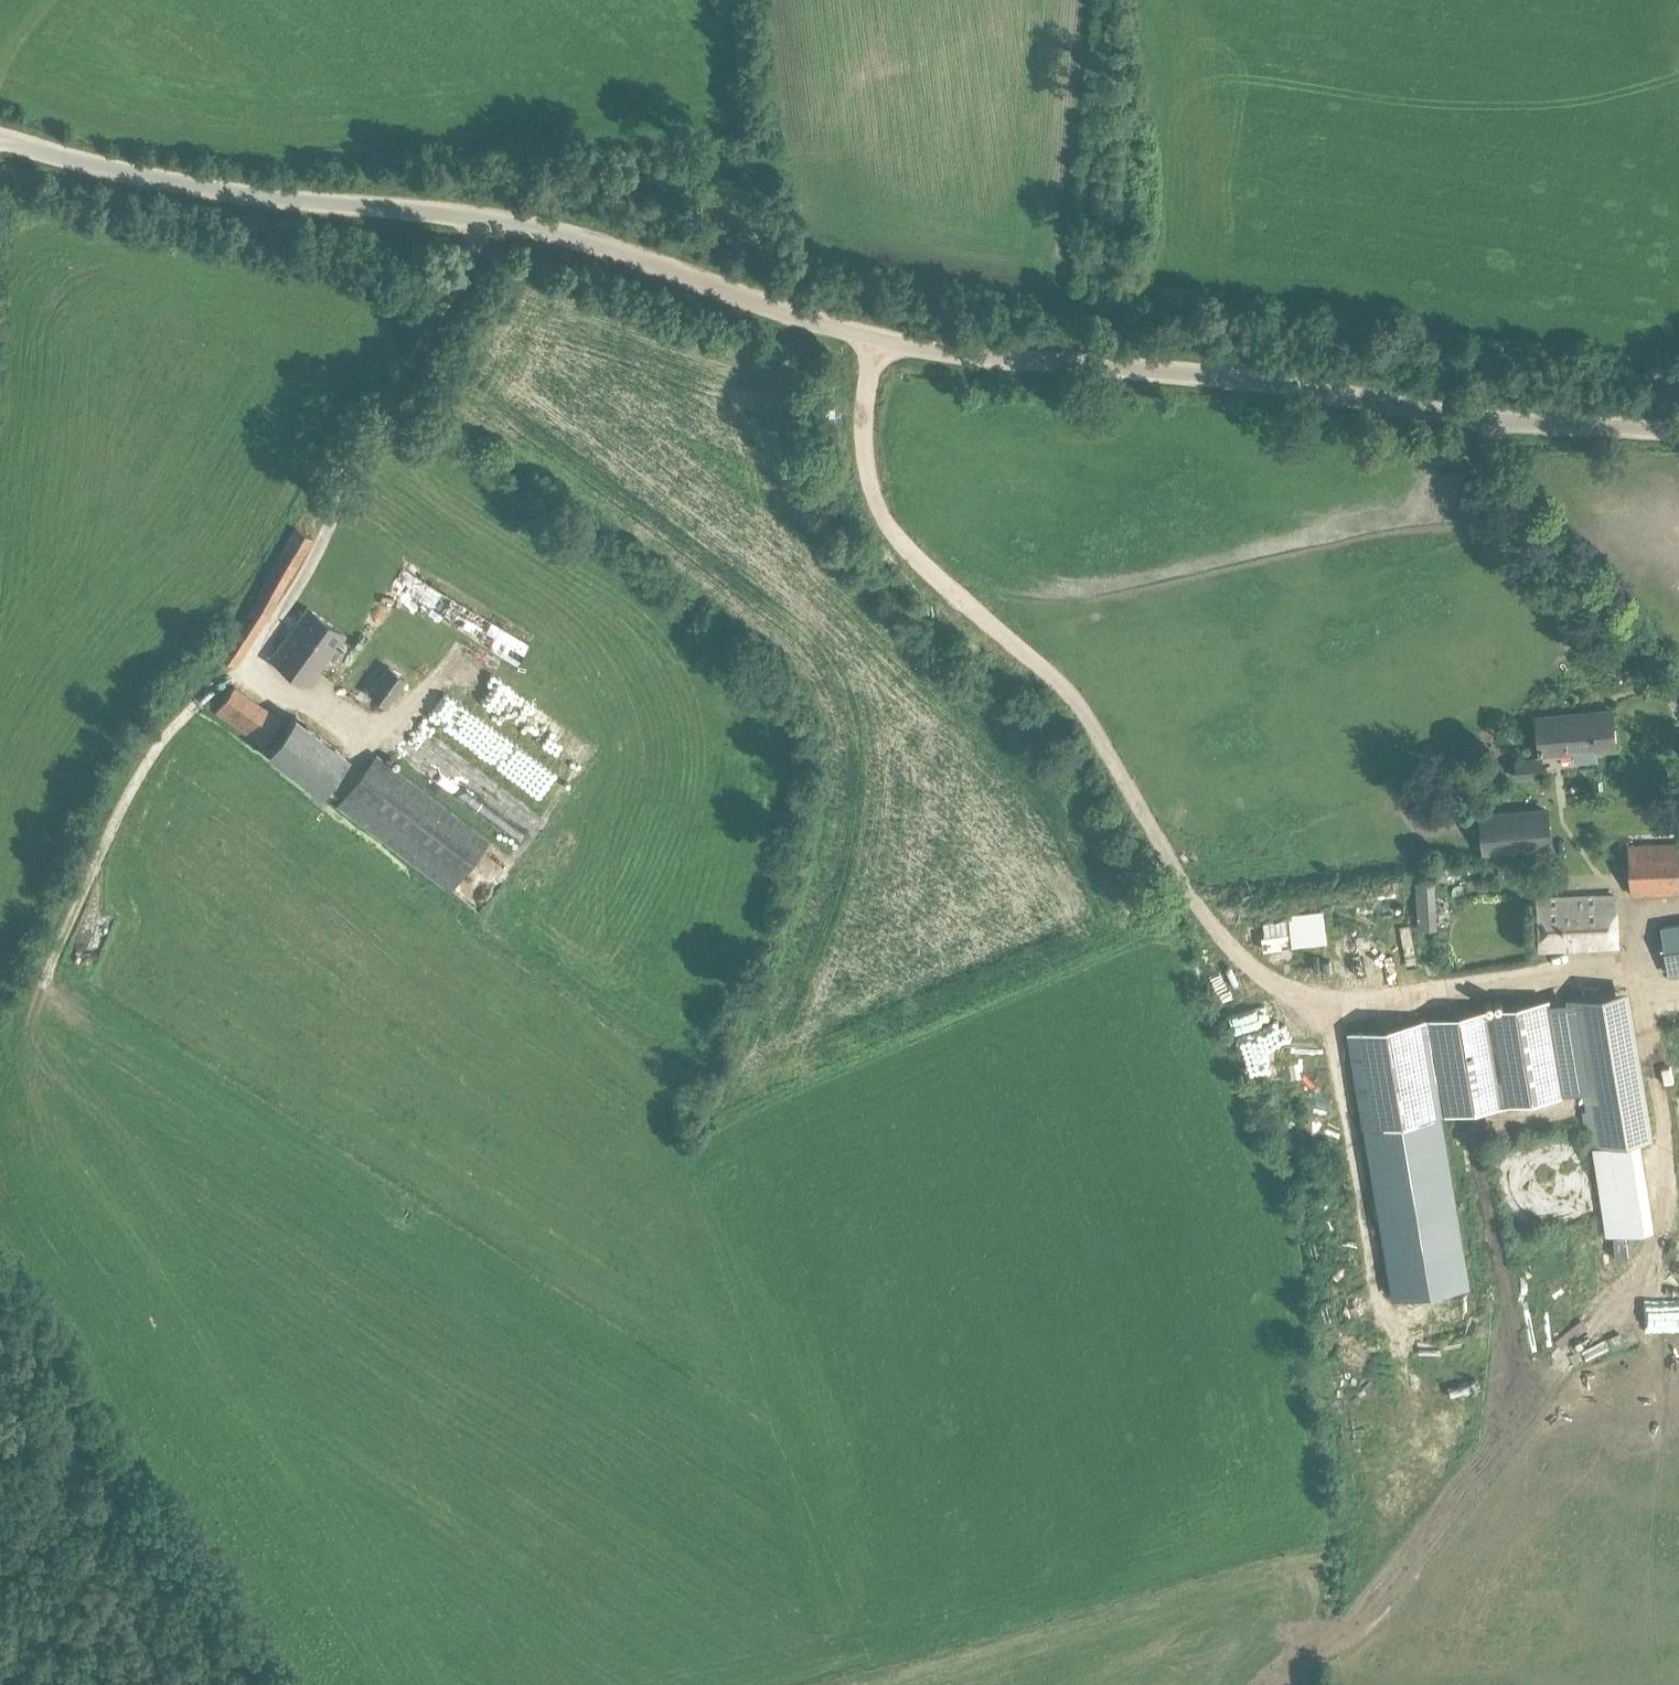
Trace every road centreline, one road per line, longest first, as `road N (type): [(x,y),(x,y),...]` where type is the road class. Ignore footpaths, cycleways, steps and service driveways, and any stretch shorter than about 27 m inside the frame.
road 1 (unclassified): [(1678,431),(1492,422),(1292,388),(954,355),(841,331),(531,229),(242,194),(0,141)]
road 2 (track): [(1567,976),(1346,1011),(1285,1003),(1136,805),(1058,679),(875,510),(870,379),(877,339)]

